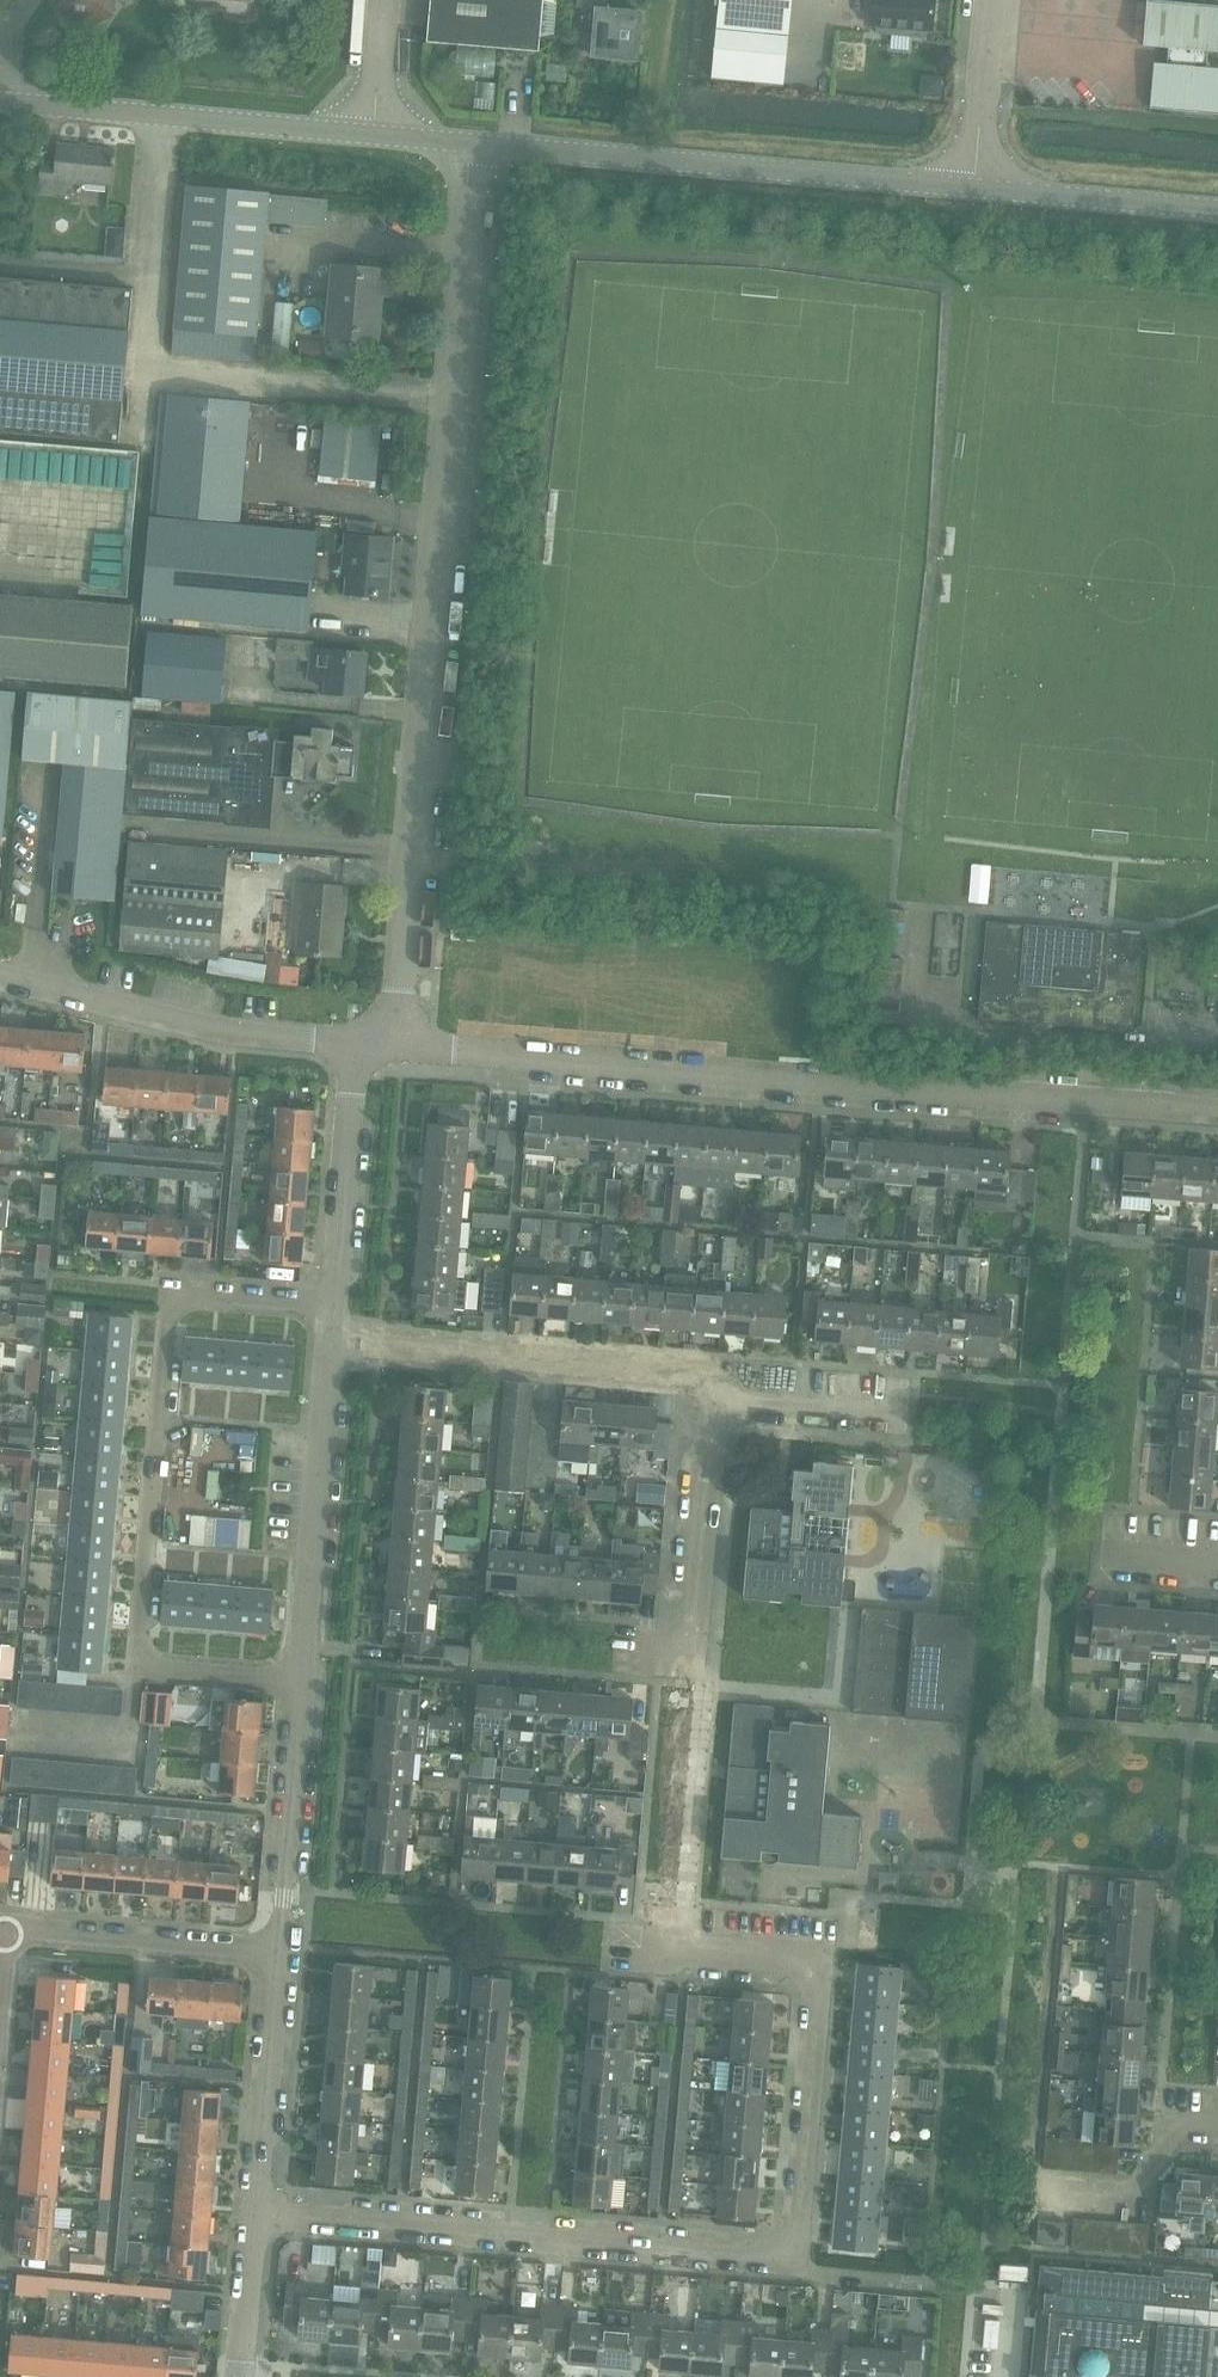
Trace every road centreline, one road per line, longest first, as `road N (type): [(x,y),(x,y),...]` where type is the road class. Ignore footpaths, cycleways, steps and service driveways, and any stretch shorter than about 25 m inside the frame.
road 1 (residential): [(257,2215),(778,2254),(790,2248),(799,2229),(819,1957),(606,1941)]
road 2 (residential): [(362,1044),(398,996),(476,145)]
road 3 (residential): [(1217,1112),(362,1044)]
road 4 (residential): [(302,1688),(160,1674),(143,1662),(139,1646),(168,1300),(331,1316)]
road 5 (unclassified): [(975,198),(476,145)]
road 6 (residential): [(329,1345),(690,1372),(717,1403)]
road 7 (unclassified): [(0,99),(370,134)]
road 8 (residential): [(362,1044),(226,1030),(0,973)]
road 9 (residential): [(302,1688),(329,1345)]
road 10 (residential): [(639,1655),(693,1660),(717,1403)]
road 11 (residential): [(276,1952),(3,1928)]
road 12 (residential): [(331,1316),(362,1044)]
road 13 (residential): [(276,1952),(302,1688)]
road 14 (residential): [(257,2215),(276,1952)]
road 15 (unclassified): [(1217,217),(975,198)]
road 16 (residential): [(1047,2191),(1140,2196),(1185,2119),(1217,2122)]
road 17 (unclassified): [(991,0),(975,198)]
road 18 (residential): [(717,1403),(905,1420)]
road 19 (residential): [(242,2376),(257,2215)]
road 20 (unclassified): [(370,134),(382,0)]

